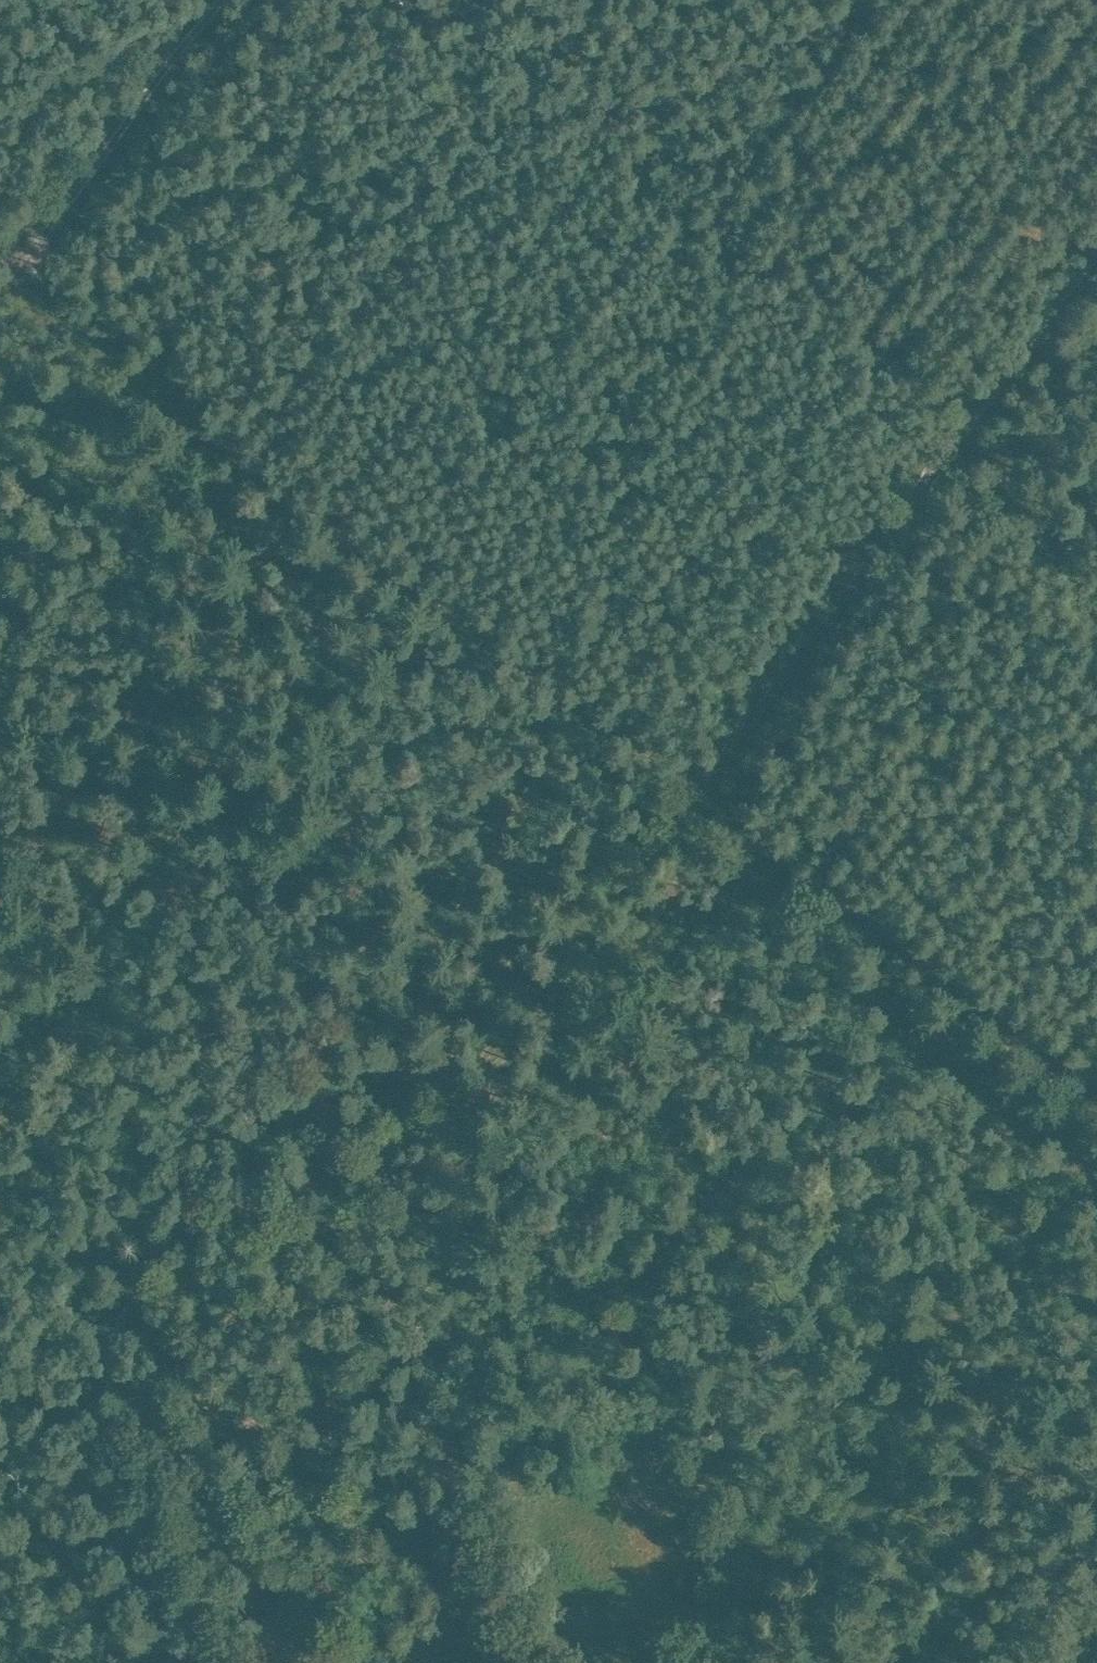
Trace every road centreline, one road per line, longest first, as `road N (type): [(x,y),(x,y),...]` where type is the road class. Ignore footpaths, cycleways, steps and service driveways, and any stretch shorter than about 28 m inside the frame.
road 1 (track): [(514,1019),(530,1012),(694,797),(1096,253)]
road 2 (track): [(538,1662),(515,1610),(495,1492),(509,1376),(494,1211),(514,1019)]
road 3 (track): [(514,1019),(396,1203),(304,1297),(171,1407)]
road 4 (track): [(214,0),(39,230),(21,267)]
road 5 (track): [(262,1662),(225,1604),(171,1464),(171,1407)]

